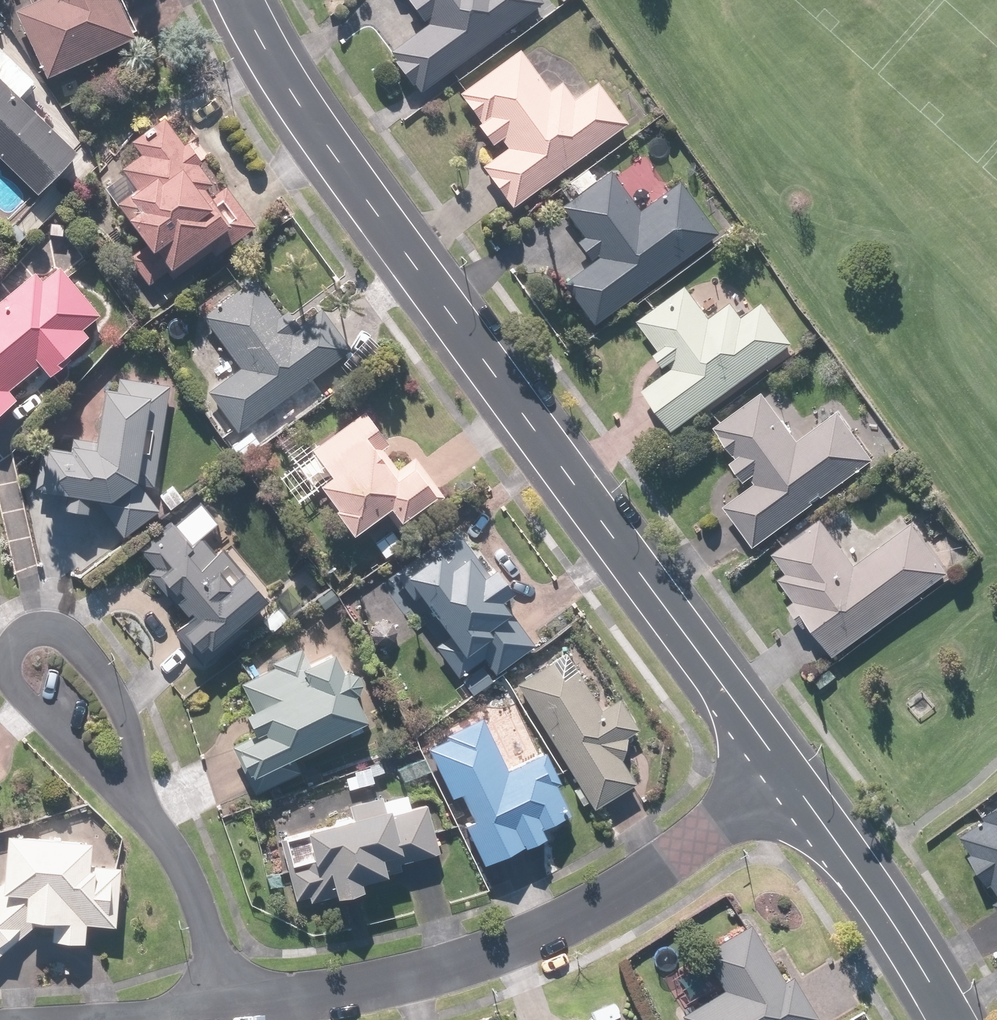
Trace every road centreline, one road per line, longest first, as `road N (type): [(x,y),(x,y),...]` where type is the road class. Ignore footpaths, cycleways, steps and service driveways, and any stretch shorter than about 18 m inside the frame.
road 1 (residential): [(240,0),(308,119),(786,771)]
road 2 (residential): [(786,771),(621,894),(529,941),(389,985),(235,1010)]
road 3 (residential): [(145,816),(11,680),(17,634),(40,623),(58,624),(75,638),(128,717),(138,764)]
road 4 (residential): [(786,771),(947,1019)]
road 5 (residential): [(235,1010),(186,874),(145,816)]
road 6 (residential): [(235,1010),(72,1019)]

